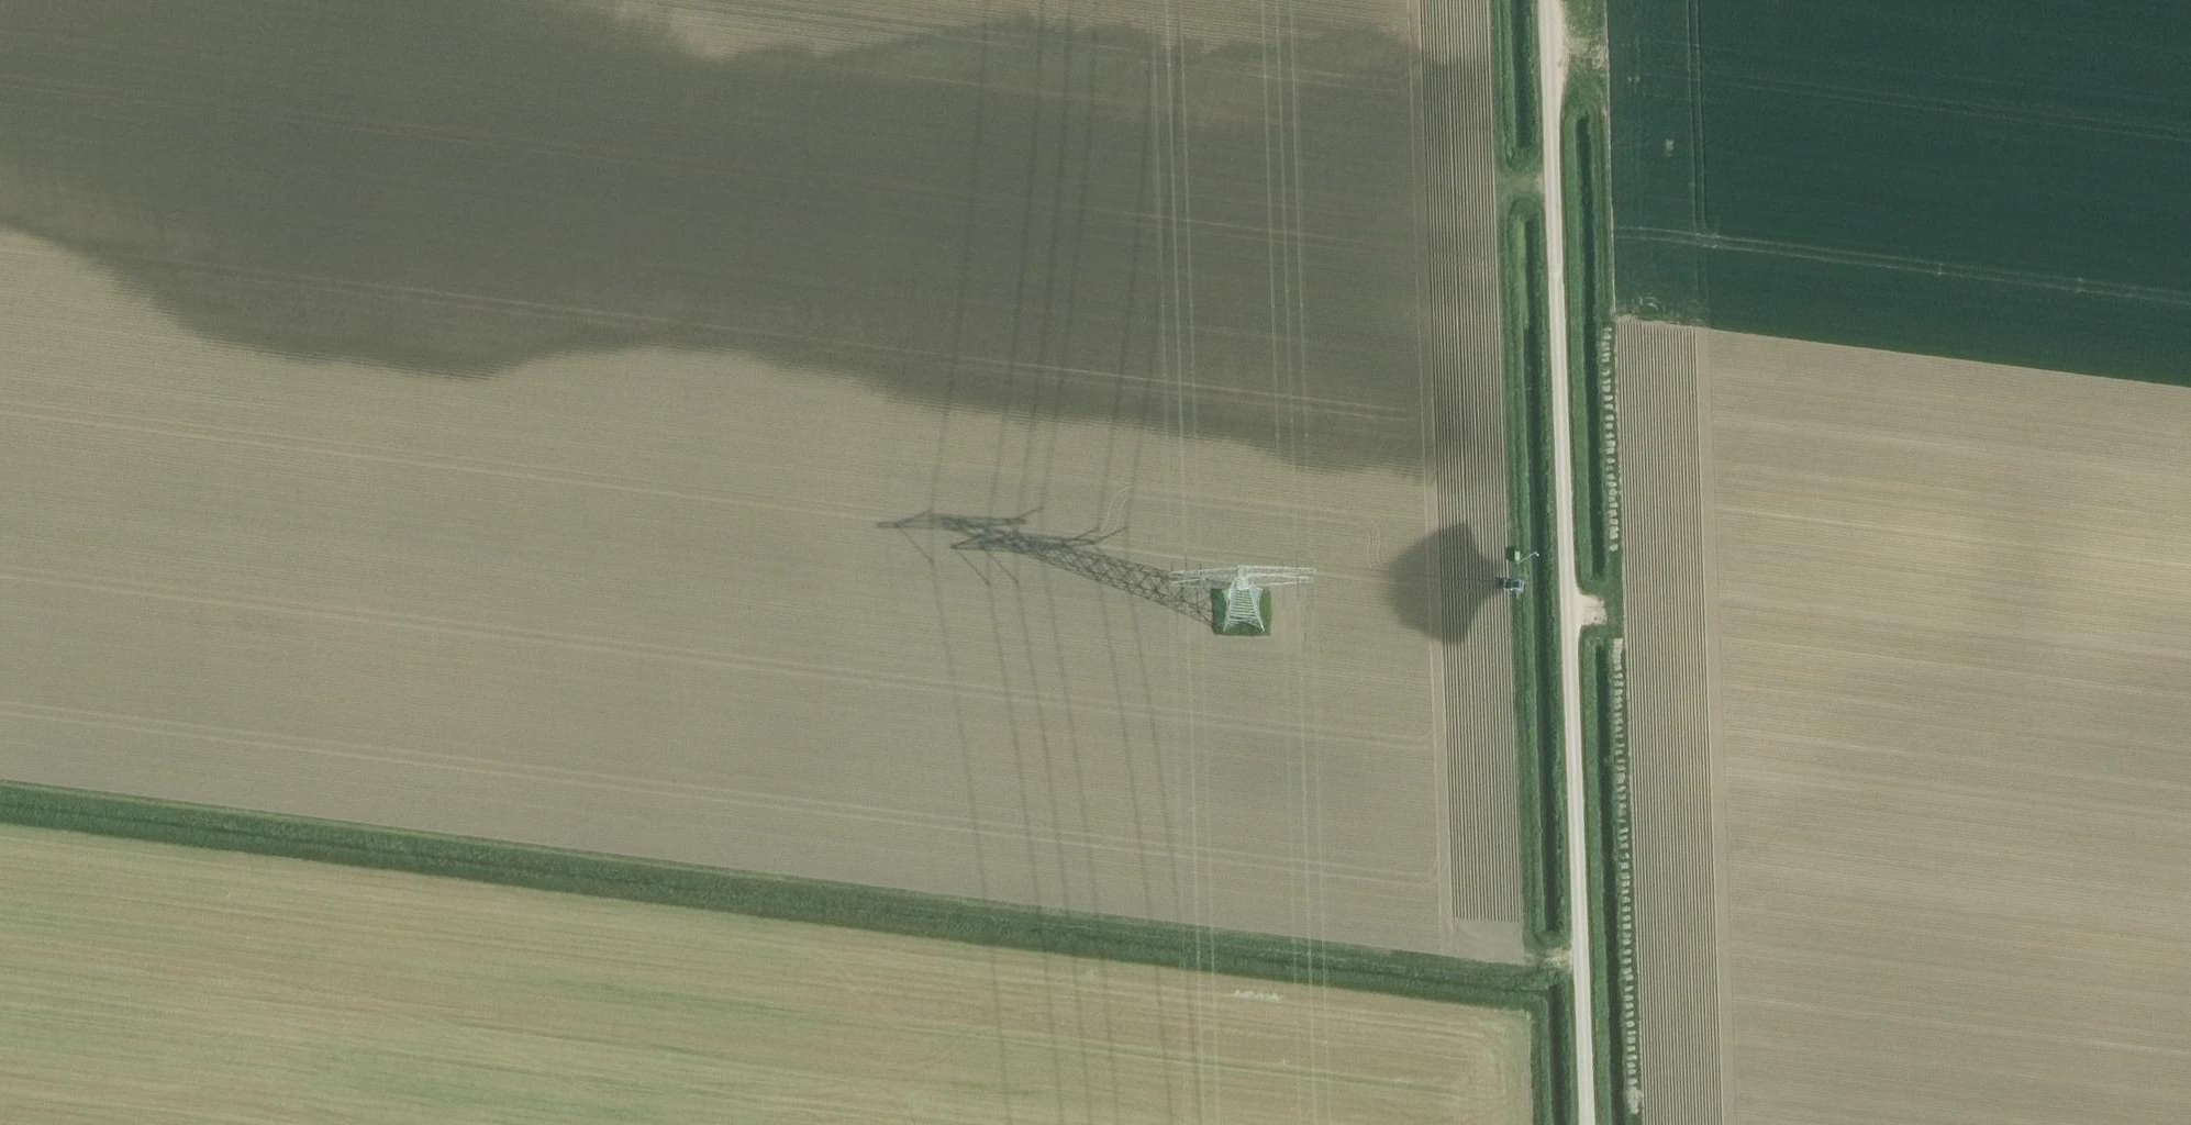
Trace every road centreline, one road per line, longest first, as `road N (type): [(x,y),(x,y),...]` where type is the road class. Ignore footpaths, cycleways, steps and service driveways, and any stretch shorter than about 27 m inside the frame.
road 1 (unclassified): [(1588,1124),(1547,0)]

